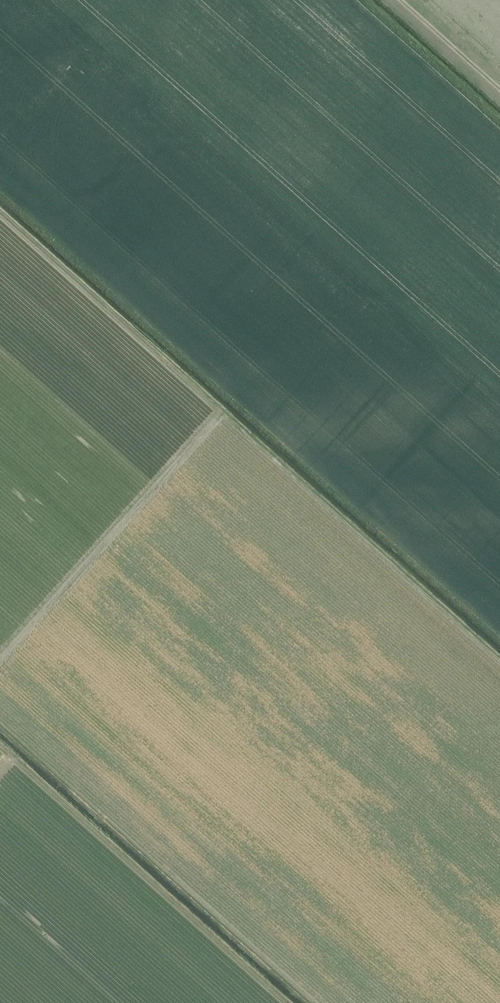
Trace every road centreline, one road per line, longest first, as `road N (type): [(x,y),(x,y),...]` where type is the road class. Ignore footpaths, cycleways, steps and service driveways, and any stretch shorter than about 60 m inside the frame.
road 1 (track): [(499,90),(398,0)]

